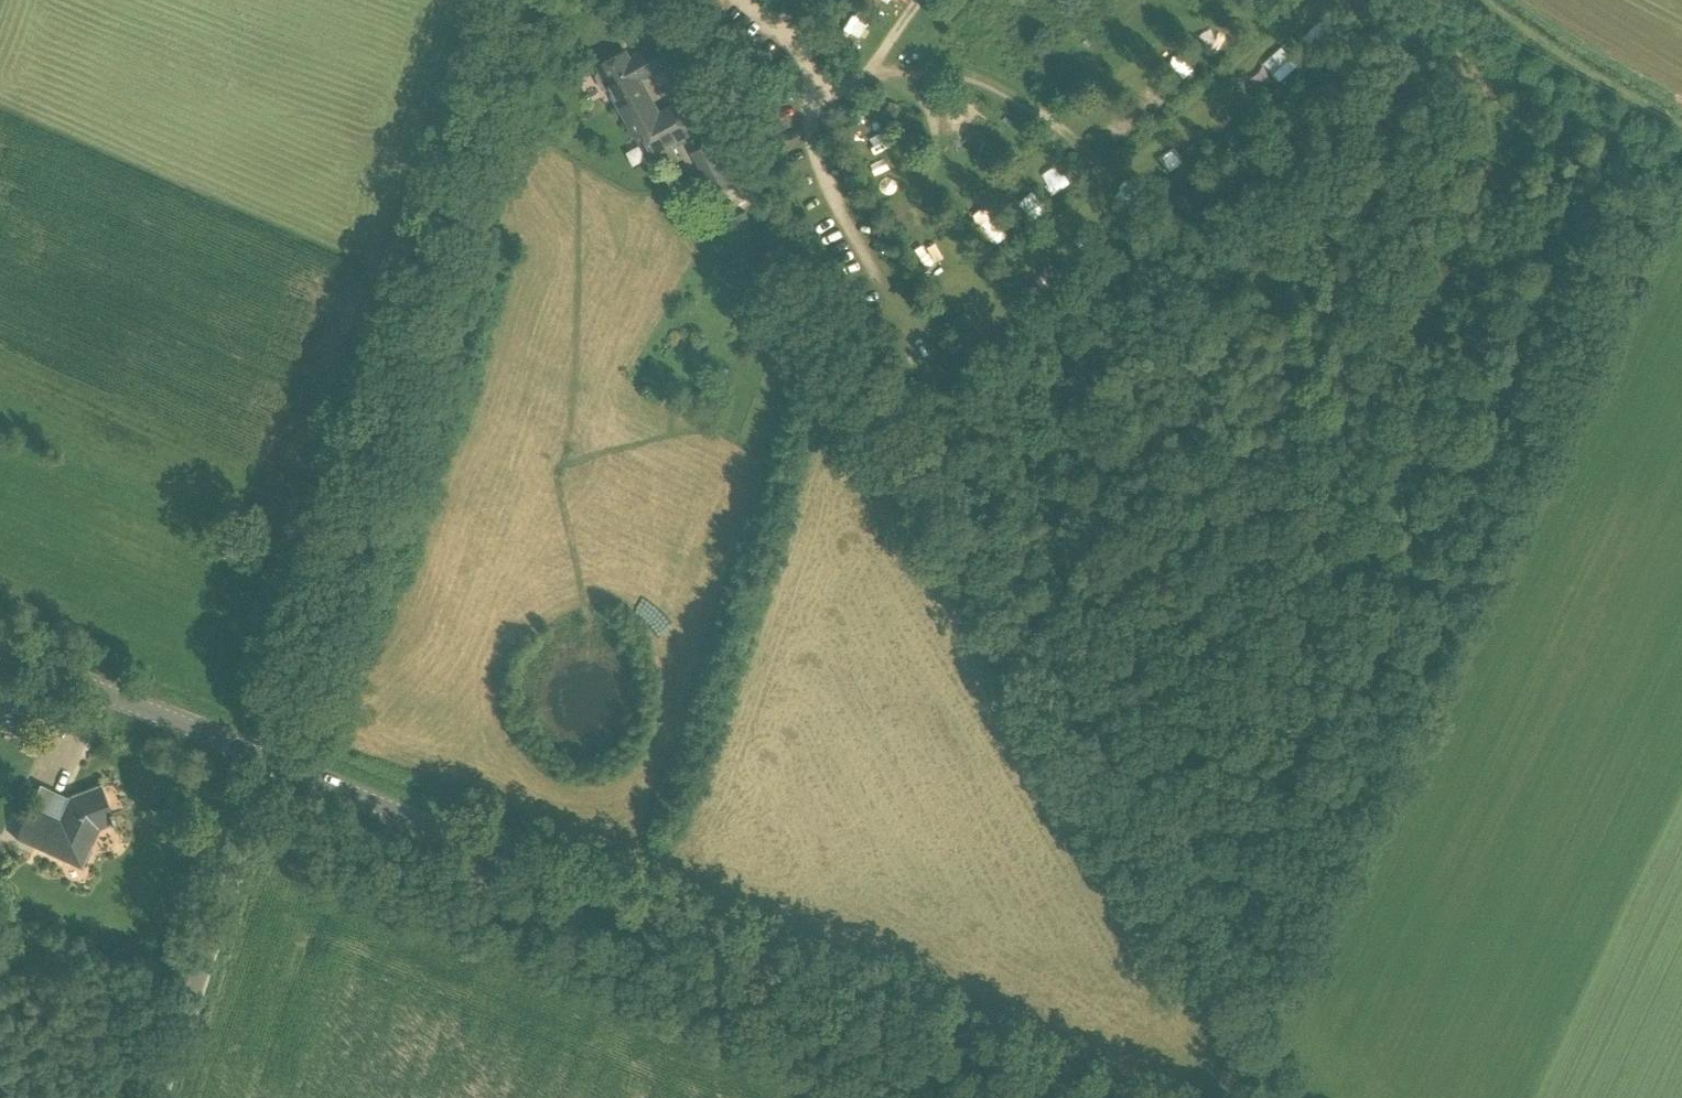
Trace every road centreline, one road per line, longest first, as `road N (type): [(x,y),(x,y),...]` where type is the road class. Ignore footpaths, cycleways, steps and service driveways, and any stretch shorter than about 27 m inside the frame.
road 1 (track): [(644,0),(1261,1097)]
road 2 (secondary): [(1105,1097),(267,762)]
road 3 (tertiary): [(267,762),(529,0)]
road 4 (unclassified): [(154,1097),(267,762)]
road 5 (secondary): [(267,762),(0,651)]

